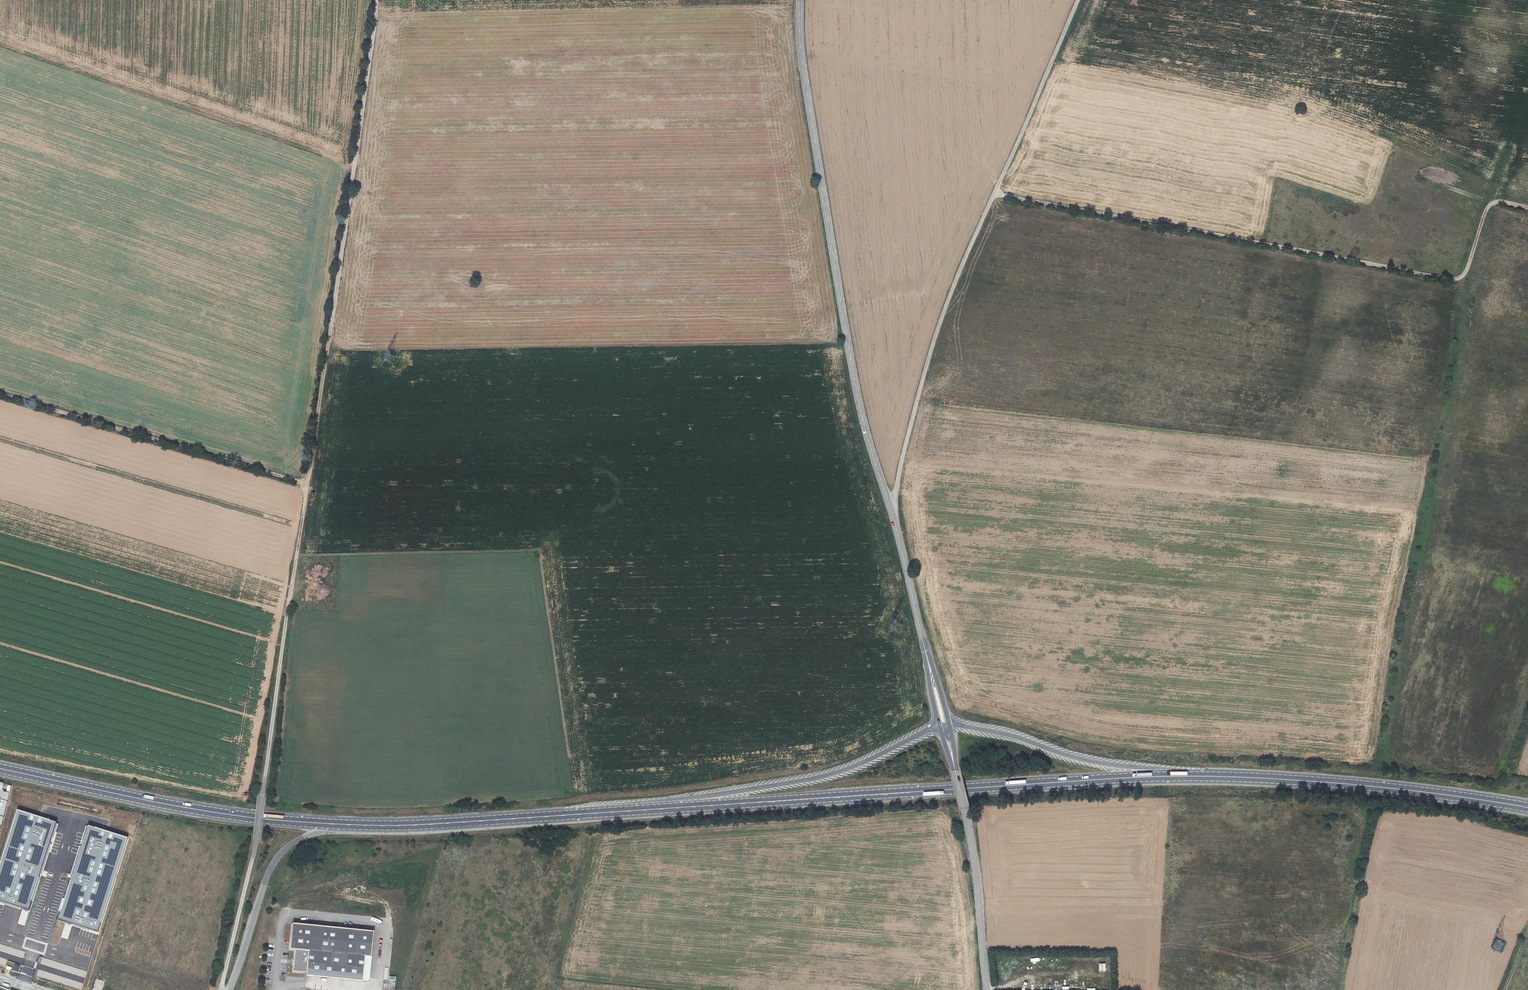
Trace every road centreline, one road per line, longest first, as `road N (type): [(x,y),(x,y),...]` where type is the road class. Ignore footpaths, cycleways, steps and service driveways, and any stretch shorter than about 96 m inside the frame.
road 1 (tertiary): [(800,0),(802,58),(857,398),(944,725)]
road 2 (track): [(1527,207),(1487,207),(1469,264),(1455,280),(996,192)]
road 3 (primary): [(1159,775),(599,812)]
road 4 (track): [(221,989),(257,840),(307,484)]
road 5 (track): [(307,484),(377,0)]
road 6 (primary): [(1527,809),(1340,783),(1159,775)]
road 7 (primary): [(944,725),(825,776),(599,812)]
road 8 (track): [(996,192),(930,352),(890,510)]
road 9 (primary): [(330,824),(227,814),(0,768)]
road 10 (track): [(307,484),(0,393)]
road 11 (primary): [(599,812),(330,824)]
road 12 (tertiary): [(944,725),(978,883),(987,989)]
road 13 (primary): [(1159,775),(944,725)]
road 14 (track): [(1077,0),(996,192)]
road 15 (unclassified): [(226,989),(271,867),(285,849),(330,824)]

